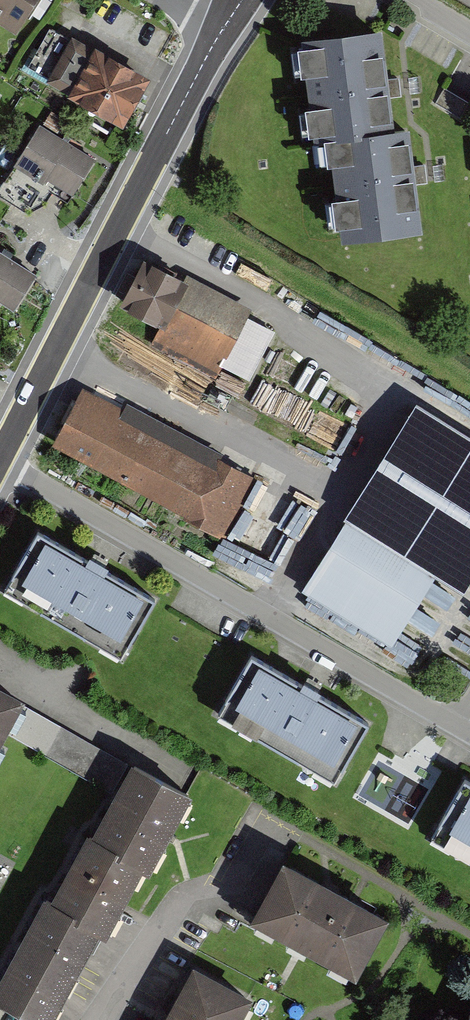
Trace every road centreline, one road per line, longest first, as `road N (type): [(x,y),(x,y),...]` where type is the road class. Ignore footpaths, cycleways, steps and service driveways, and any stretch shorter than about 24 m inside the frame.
road 1 (residential): [(0,461),(469,732)]
road 2 (tertiary): [(222,28),(0,457)]

